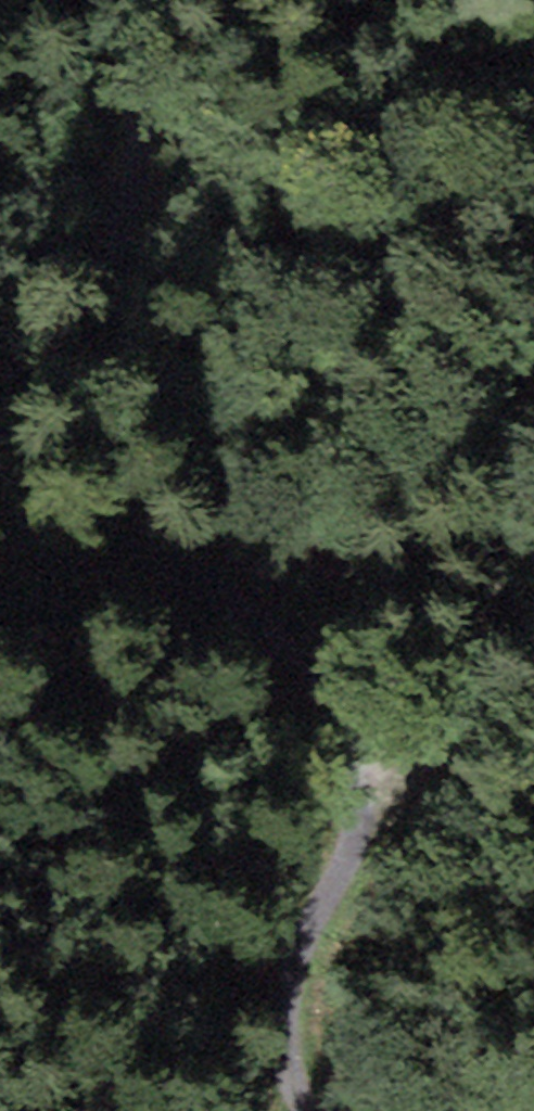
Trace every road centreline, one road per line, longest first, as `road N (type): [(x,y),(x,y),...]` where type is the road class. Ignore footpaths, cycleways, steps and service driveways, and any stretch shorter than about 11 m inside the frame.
road 1 (track): [(155,0),(93,395),(103,487),(155,566),(273,629),(312,668),(357,753),(366,798),(350,864),(297,956),(287,1012),(287,1063),(305,1110)]
road 2 (track): [(366,798),(417,769),(467,687),(507,507),(533,275)]
road 3 (track): [(0,628),(83,614),(155,566)]

